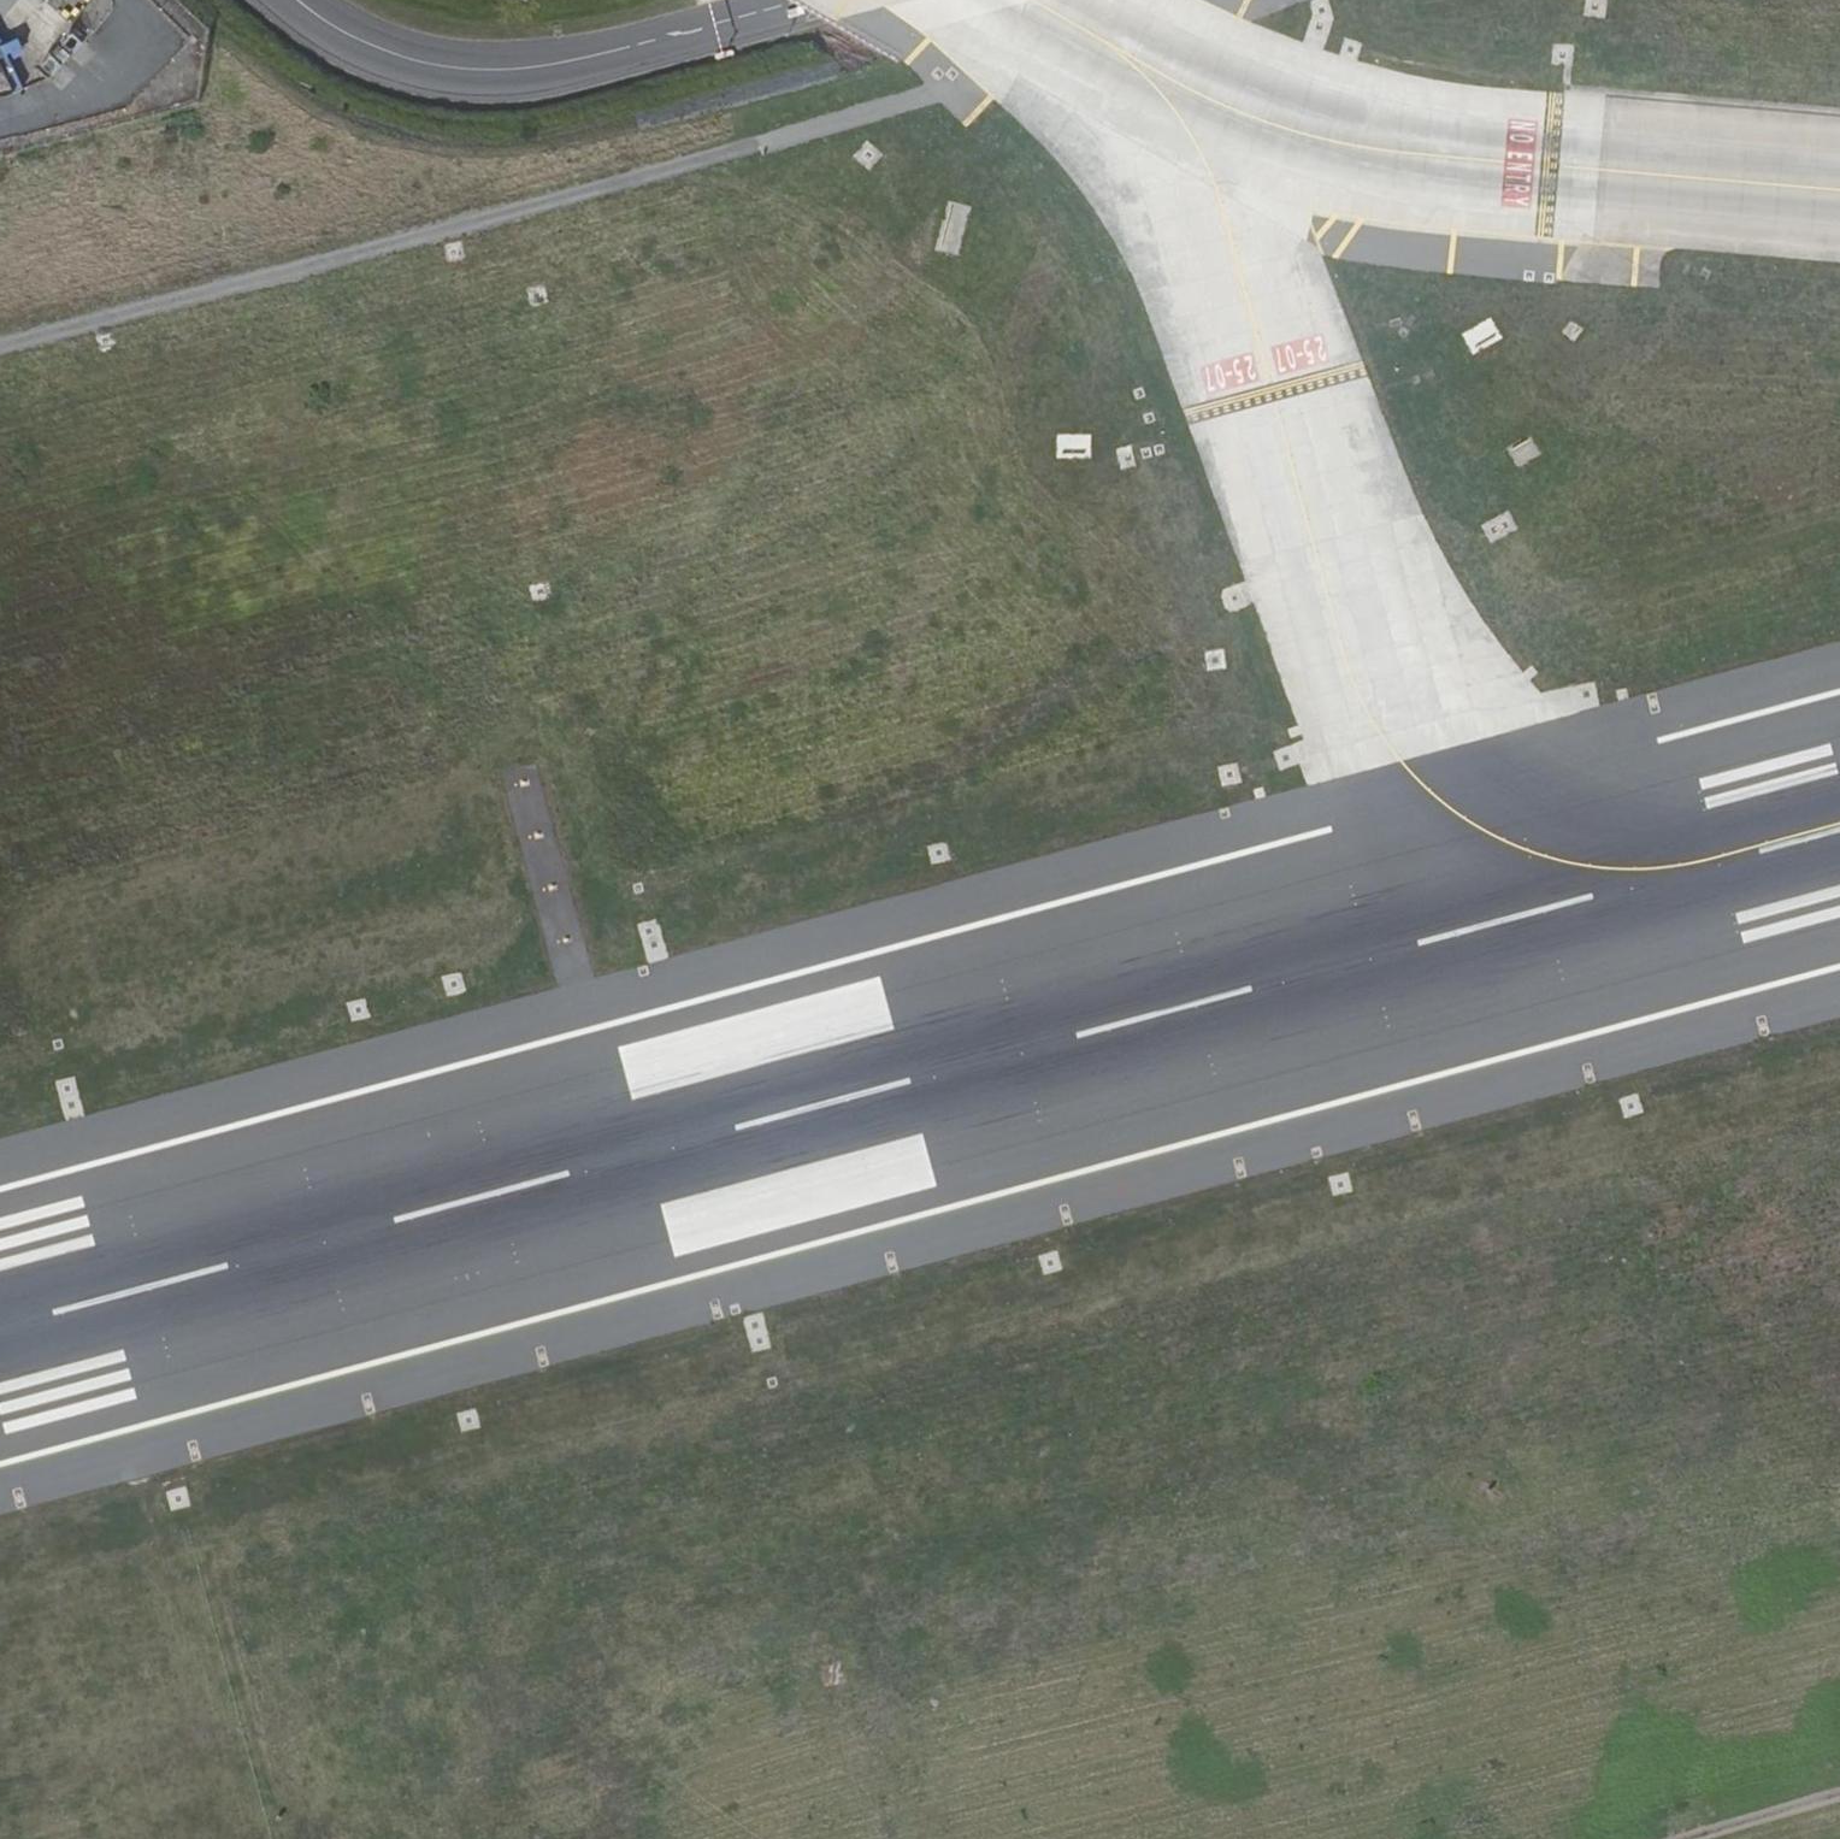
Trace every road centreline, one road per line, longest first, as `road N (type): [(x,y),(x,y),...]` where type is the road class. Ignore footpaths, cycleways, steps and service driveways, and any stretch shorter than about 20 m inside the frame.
road 1 (track): [(1287,0),(0,349)]
road 2 (track): [(1839,1796),(1693,1838)]

